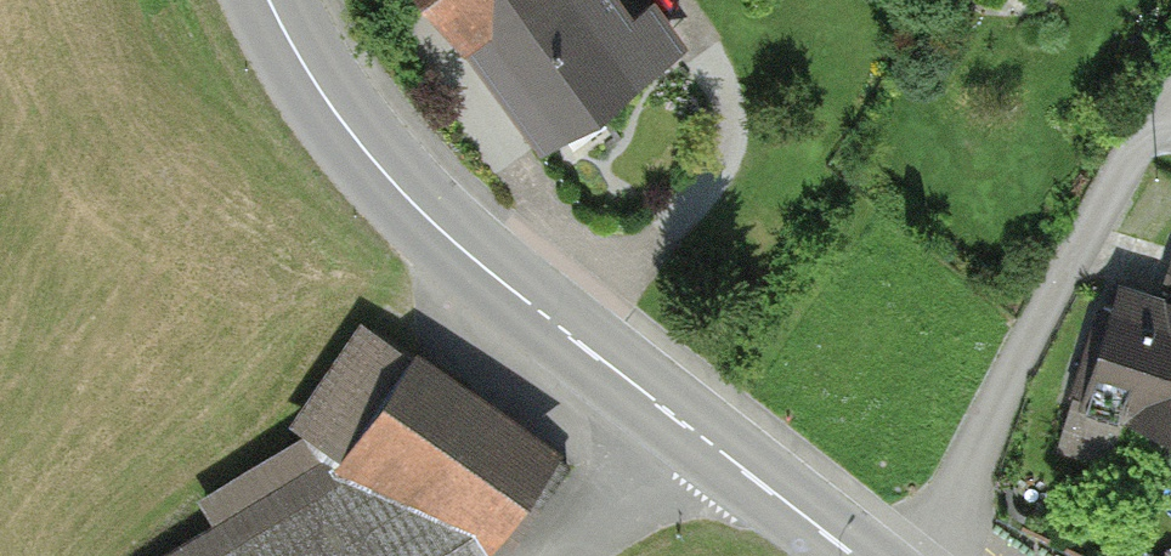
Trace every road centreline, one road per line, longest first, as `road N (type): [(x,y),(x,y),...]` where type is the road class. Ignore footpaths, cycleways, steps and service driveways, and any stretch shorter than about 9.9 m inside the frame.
road 1 (secondary): [(856,555),(560,329),(379,166),(311,75),(270,0)]
road 2 (residential): [(919,555),(1029,327),(1170,102)]
road 3 (track): [(704,440),(677,473),(567,555)]

